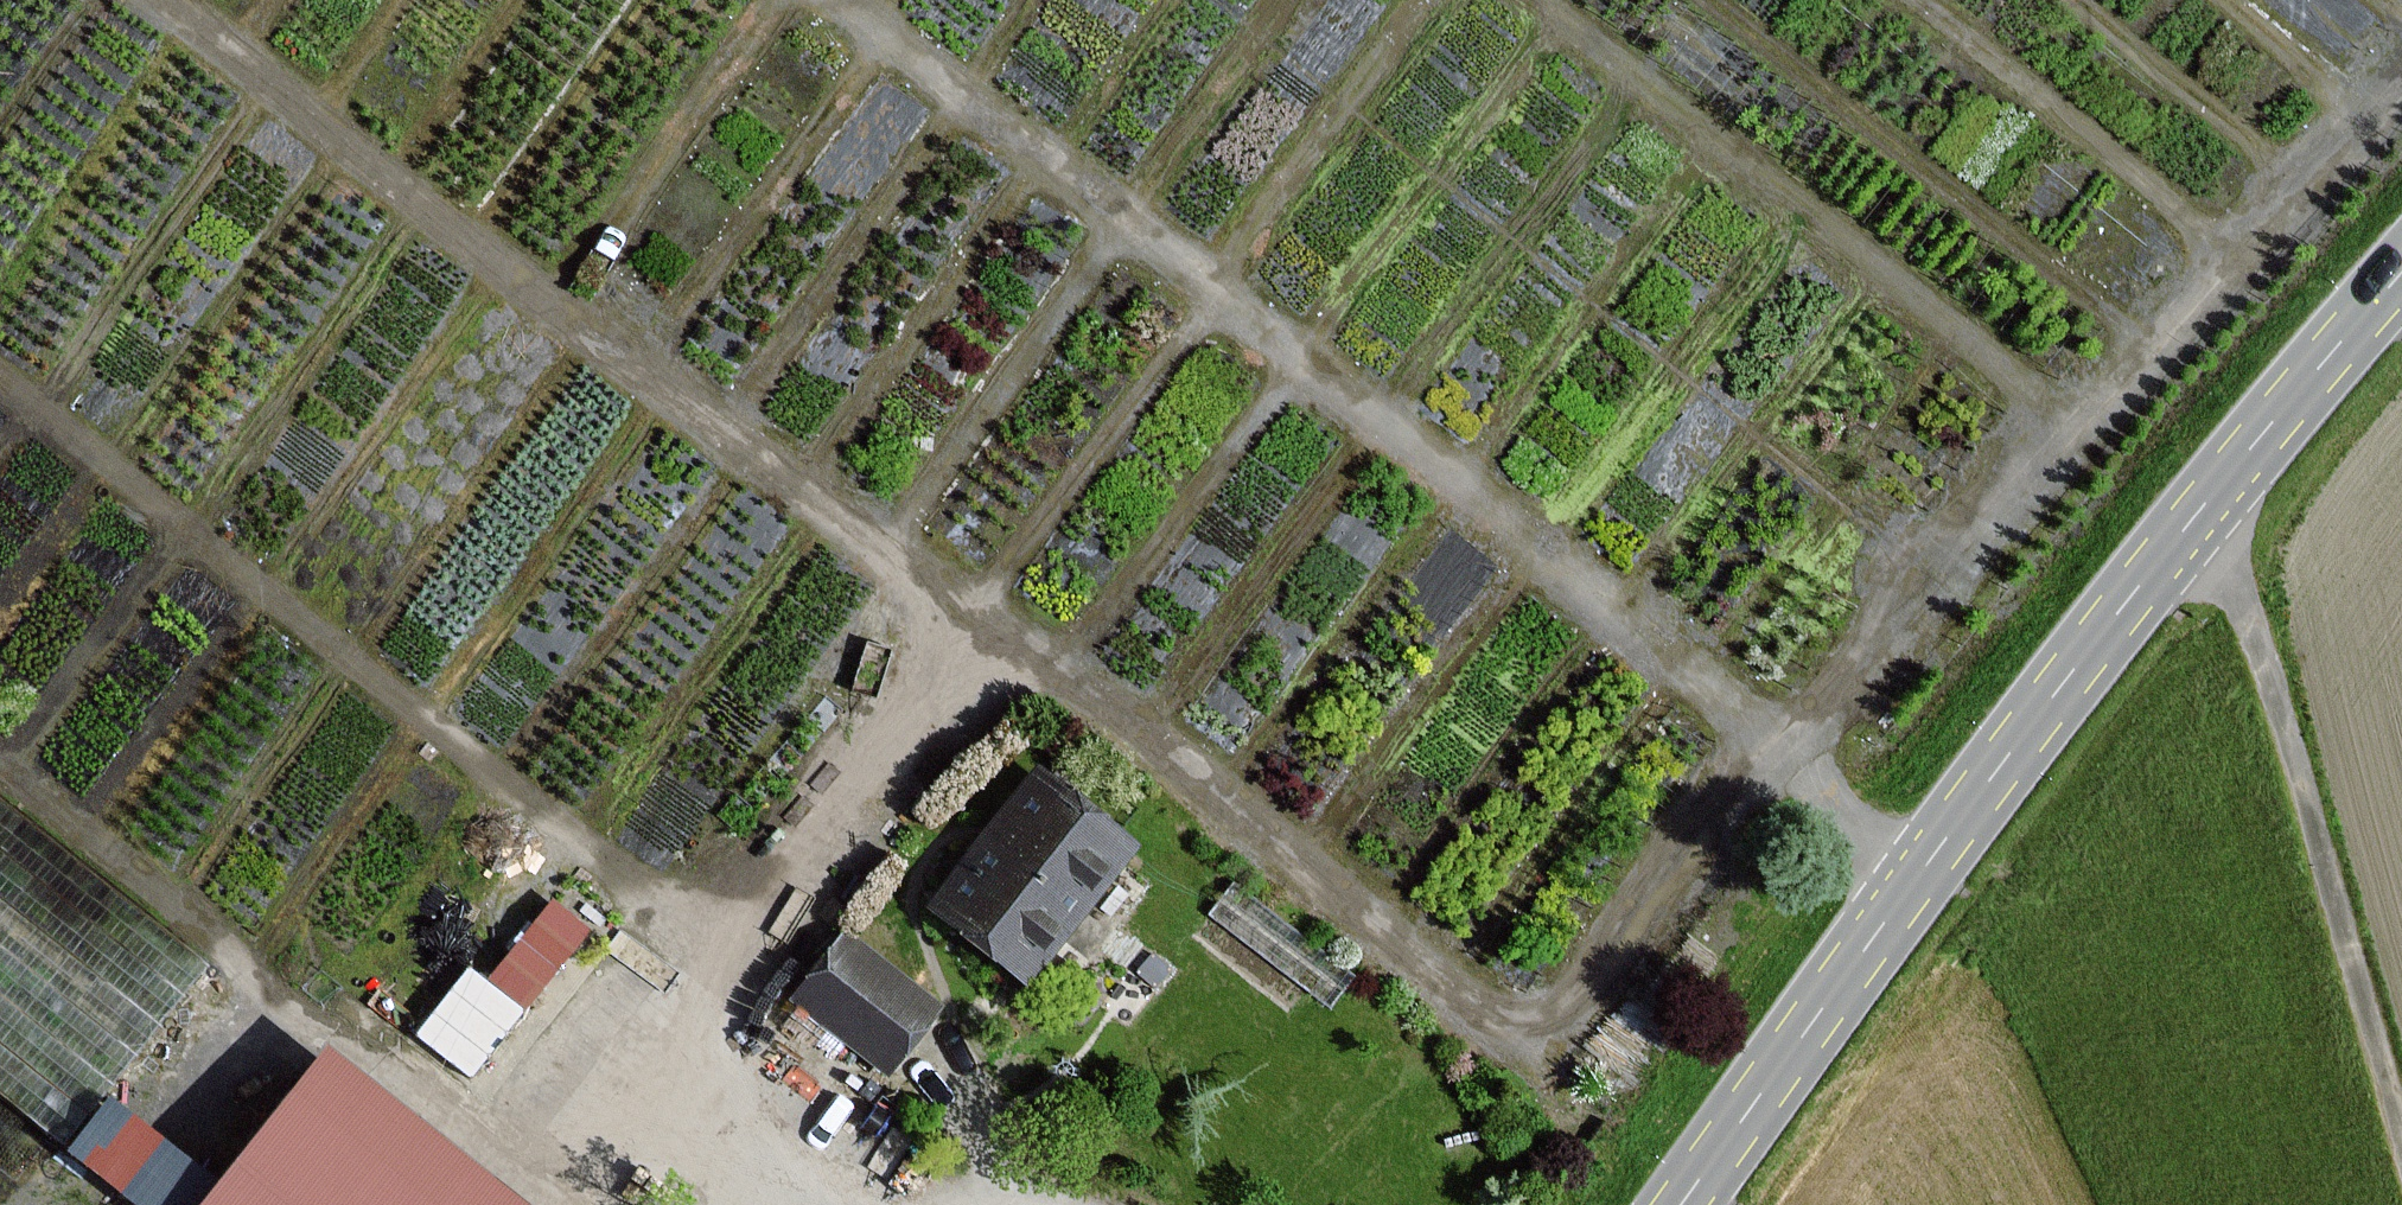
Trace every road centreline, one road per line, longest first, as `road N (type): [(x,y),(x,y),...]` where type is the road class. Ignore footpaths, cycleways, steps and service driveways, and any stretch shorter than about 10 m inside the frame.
road 1 (track): [(2401,97),(2072,427),(1542,1047),(1039,648),(1012,689),(155,0)]
road 2 (track): [(1908,888),(1796,757),(843,0)]
road 3 (secondary): [(2401,276),(2061,684),(1679,1204)]
road 4 (track): [(769,996),(0,383)]
road 5 (track): [(857,1204),(699,1084),(1012,689)]
road 6 (track): [(2072,427),(1533,0)]
road 7 (track): [(2401,1144),(2235,568),(2193,520)]
road 8 (track): [(0,746),(253,951),(260,1017),(200,1088)]

